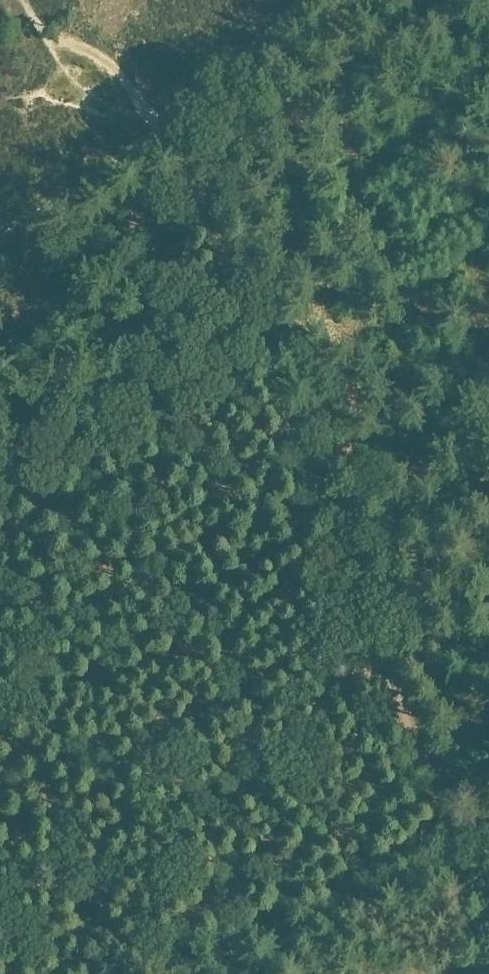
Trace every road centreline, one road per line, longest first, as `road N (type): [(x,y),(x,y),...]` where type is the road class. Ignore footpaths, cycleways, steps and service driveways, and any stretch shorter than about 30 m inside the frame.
road 1 (track): [(399,686),(174,135)]
road 2 (track): [(174,135),(0,259)]
road 3 (track): [(308,0),(174,135)]
road 4 (track): [(399,686),(440,802)]

